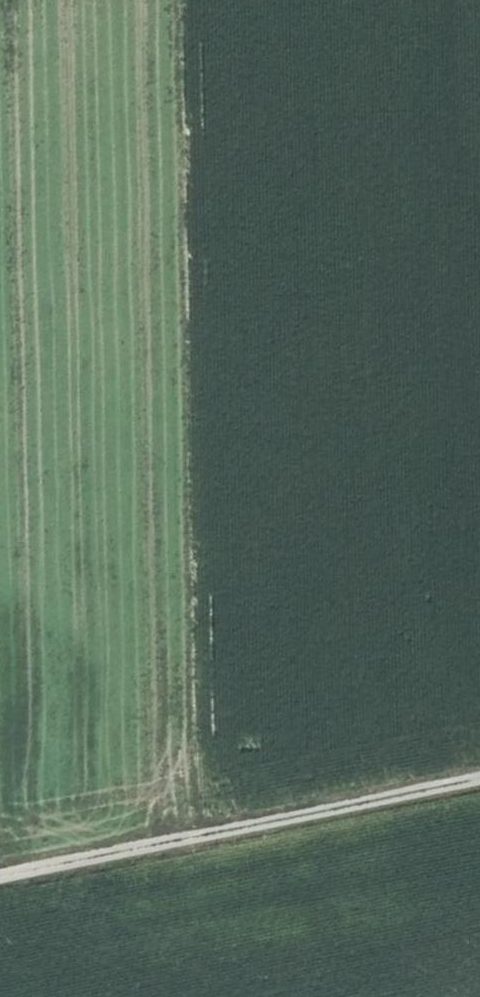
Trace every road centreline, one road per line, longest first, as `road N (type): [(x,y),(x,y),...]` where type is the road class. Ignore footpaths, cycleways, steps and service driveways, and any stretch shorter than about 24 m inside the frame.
road 1 (track): [(0,876),(479,785)]

